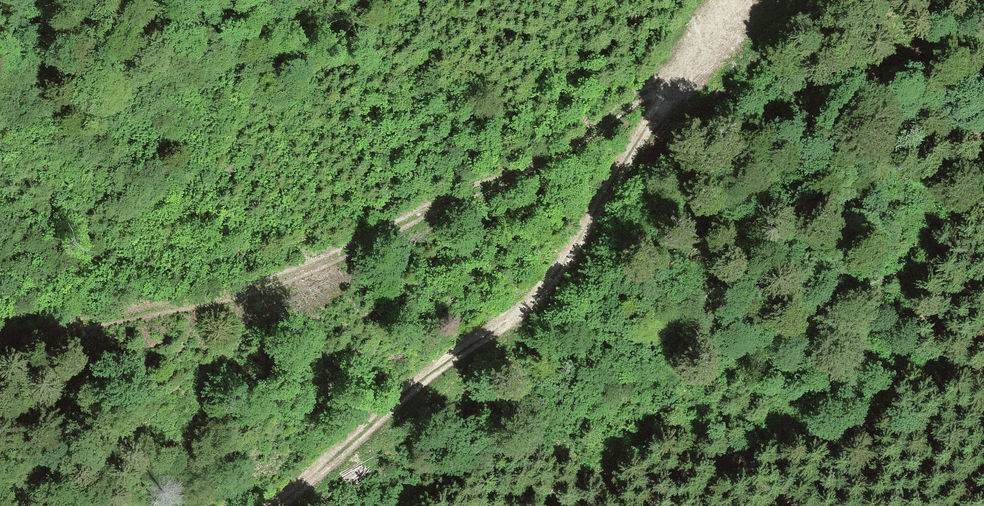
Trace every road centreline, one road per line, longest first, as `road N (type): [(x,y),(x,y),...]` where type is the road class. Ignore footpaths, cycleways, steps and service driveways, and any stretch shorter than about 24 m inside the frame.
road 1 (track): [(689,65),(539,165),(269,280),(185,304),(0,333)]
road 2 (track): [(732,0),(540,299),(274,505)]

